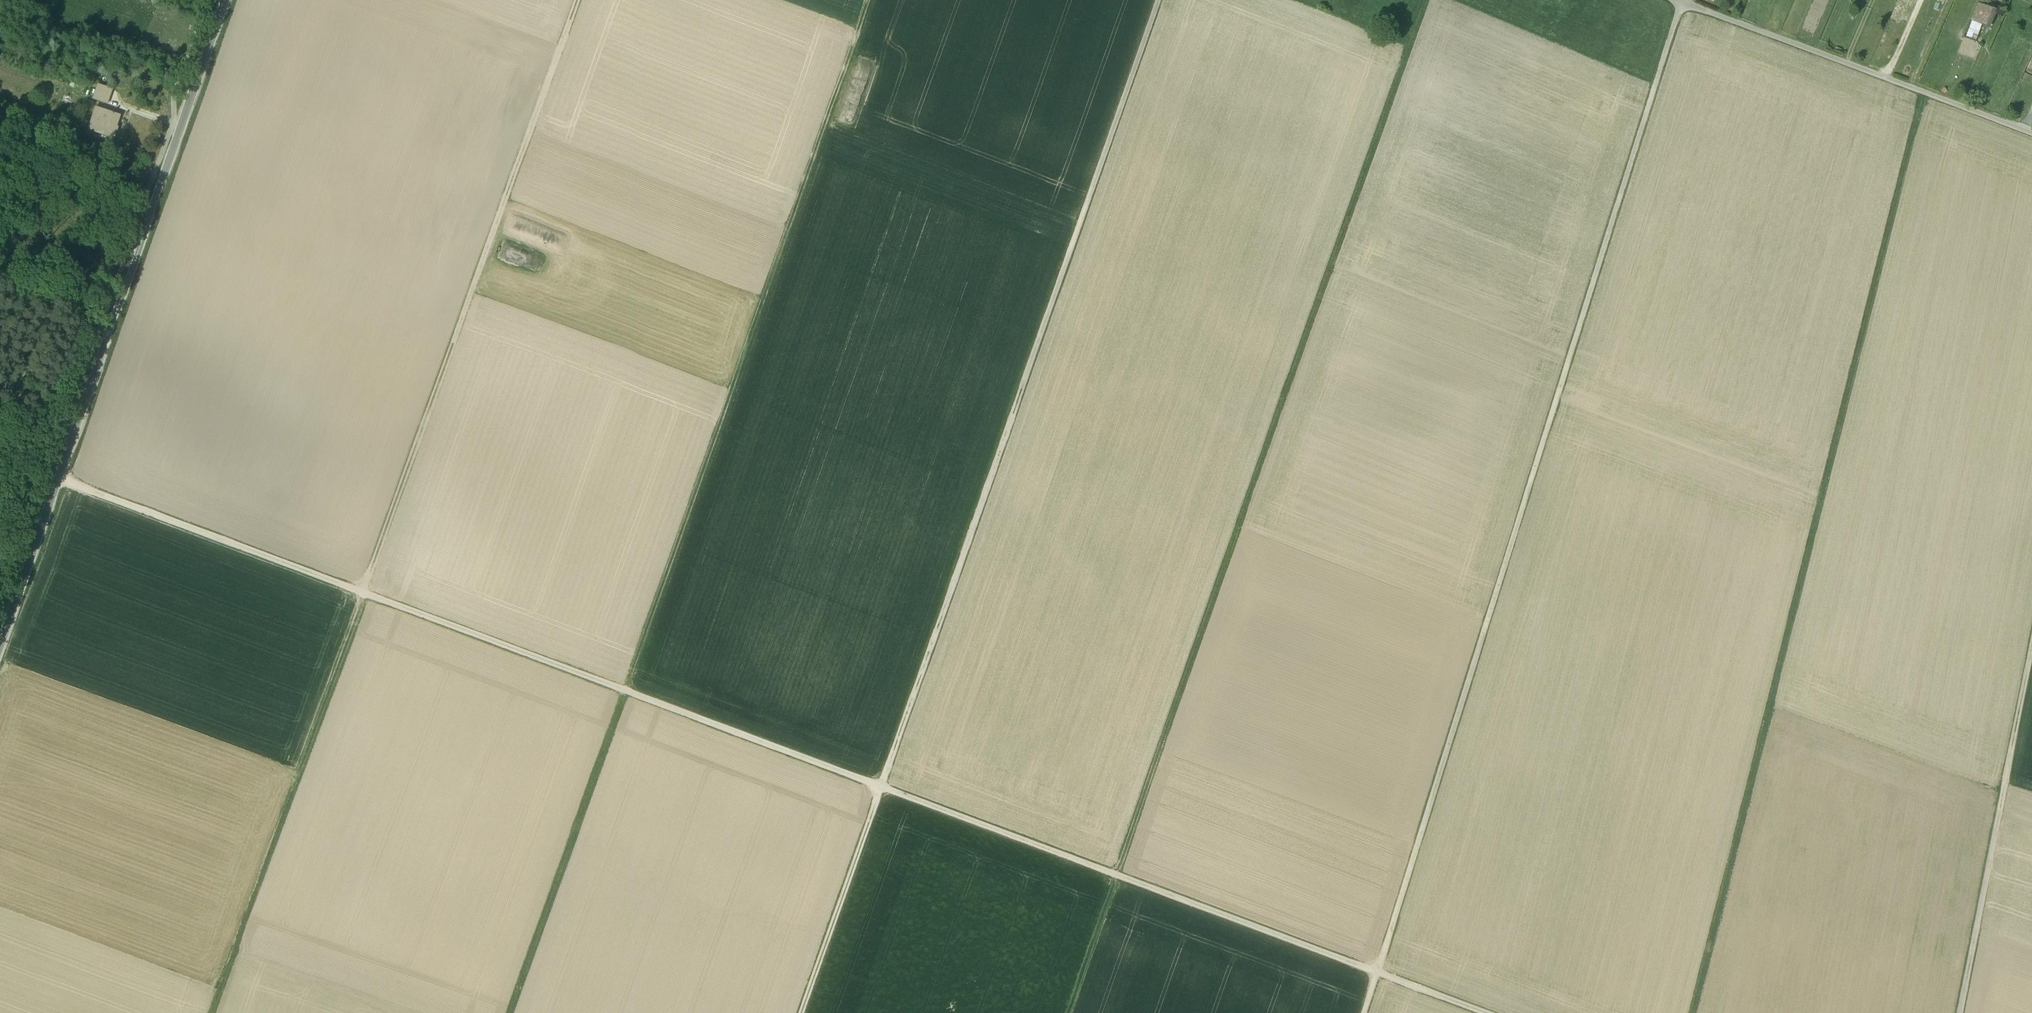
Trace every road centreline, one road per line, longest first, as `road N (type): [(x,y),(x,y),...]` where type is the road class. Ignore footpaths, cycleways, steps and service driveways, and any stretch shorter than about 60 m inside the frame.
road 1 (track): [(1377,972),(59,479)]
road 2 (track): [(876,0),(511,1012)]
road 3 (track): [(1426,0),(1067,1012)]
road 4 (track): [(1159,0),(801,1012)]
road 5 (track): [(1682,2),(1377,972)]
road 6 (track): [(1931,99),(1694,1012)]
road 7 (tertiary): [(0,647),(226,0)]
road 8 (track): [(579,0),(366,597)]
road 9 (track): [(217,1012),(366,597)]
road 10 (track): [(2031,134),(1676,0)]
road 11 (track): [(2031,667),(1965,1012)]

